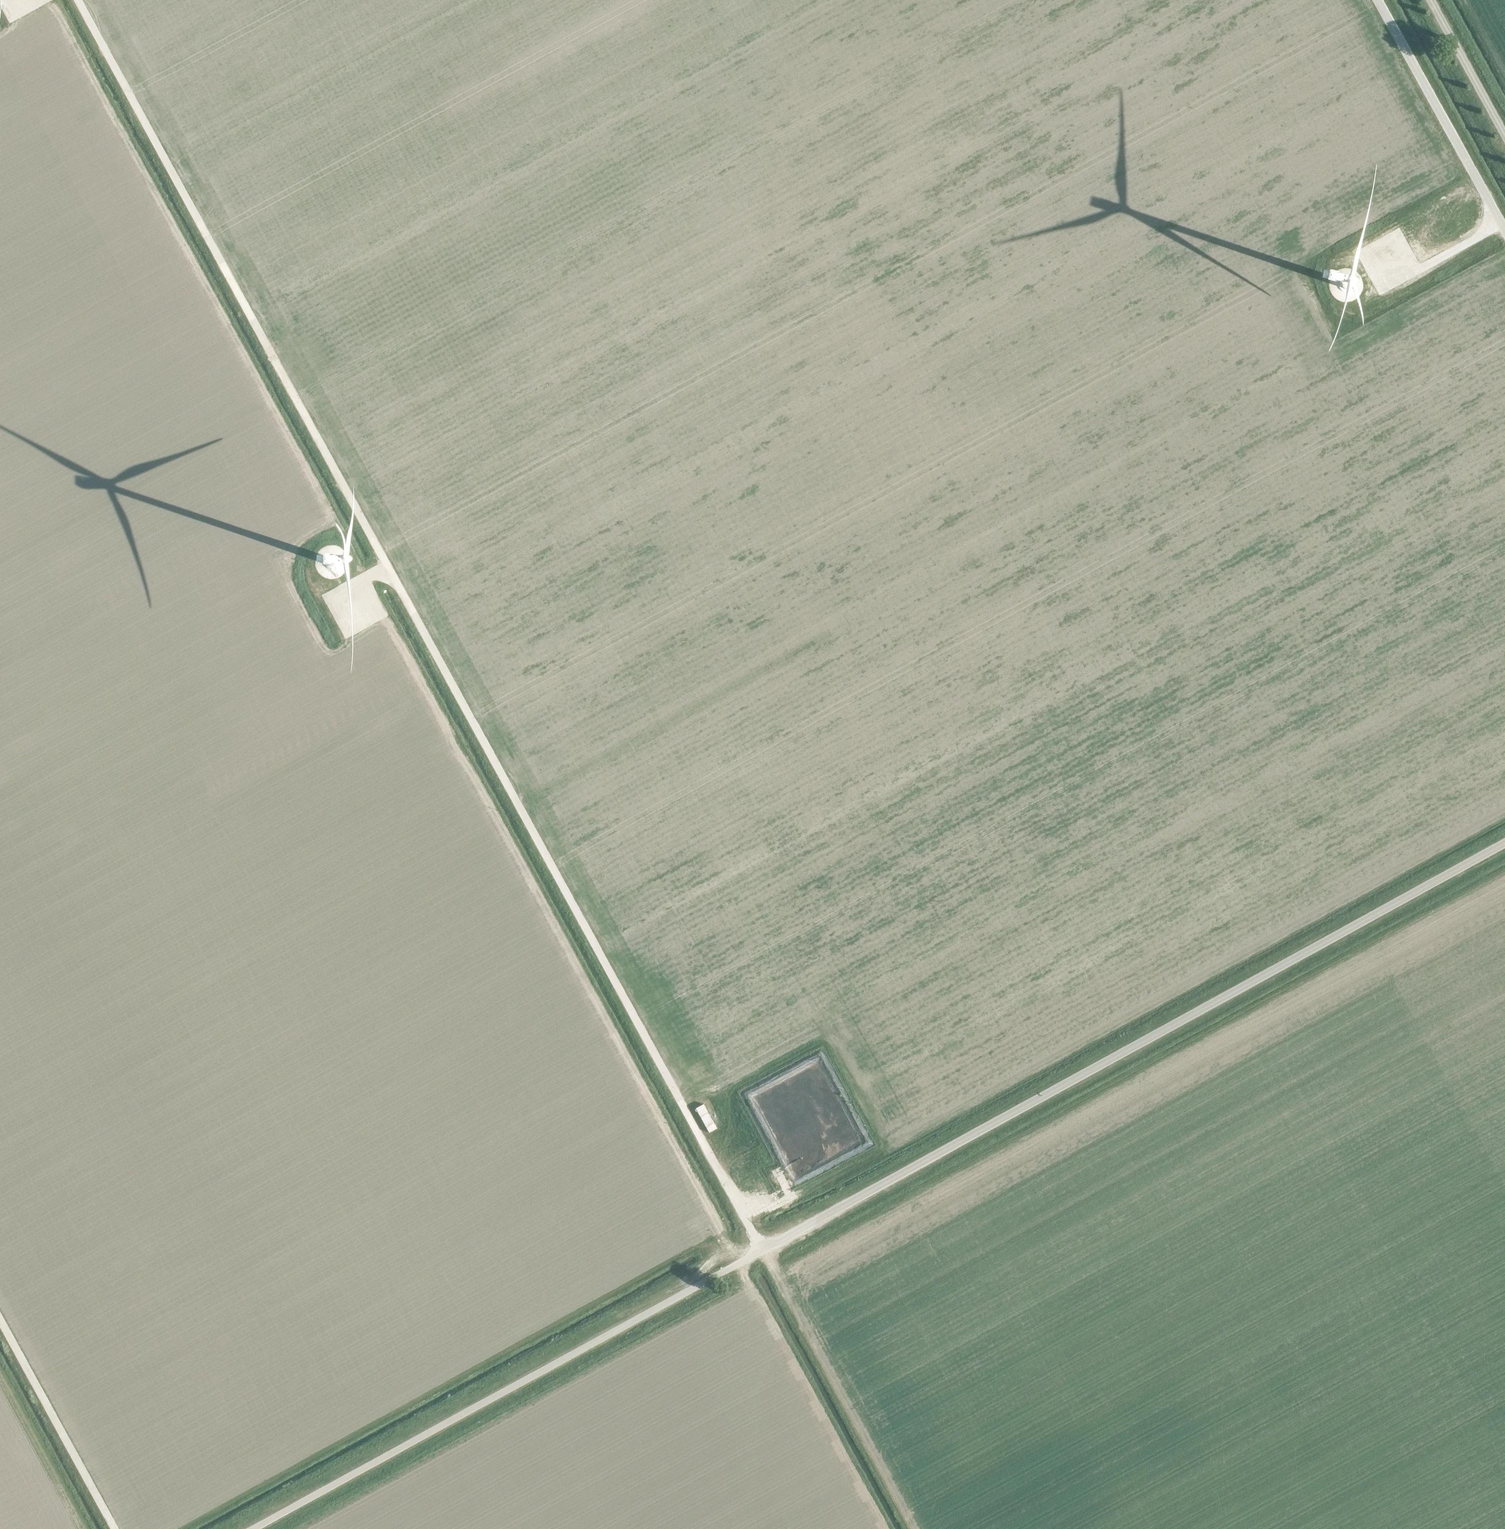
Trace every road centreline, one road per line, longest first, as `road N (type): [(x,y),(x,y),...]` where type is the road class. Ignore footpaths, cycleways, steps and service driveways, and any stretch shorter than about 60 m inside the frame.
road 1 (track): [(738,1207),(776,1202),(868,1158),(889,1135)]
road 2 (unclassified): [(1504,137),(1431,0)]

